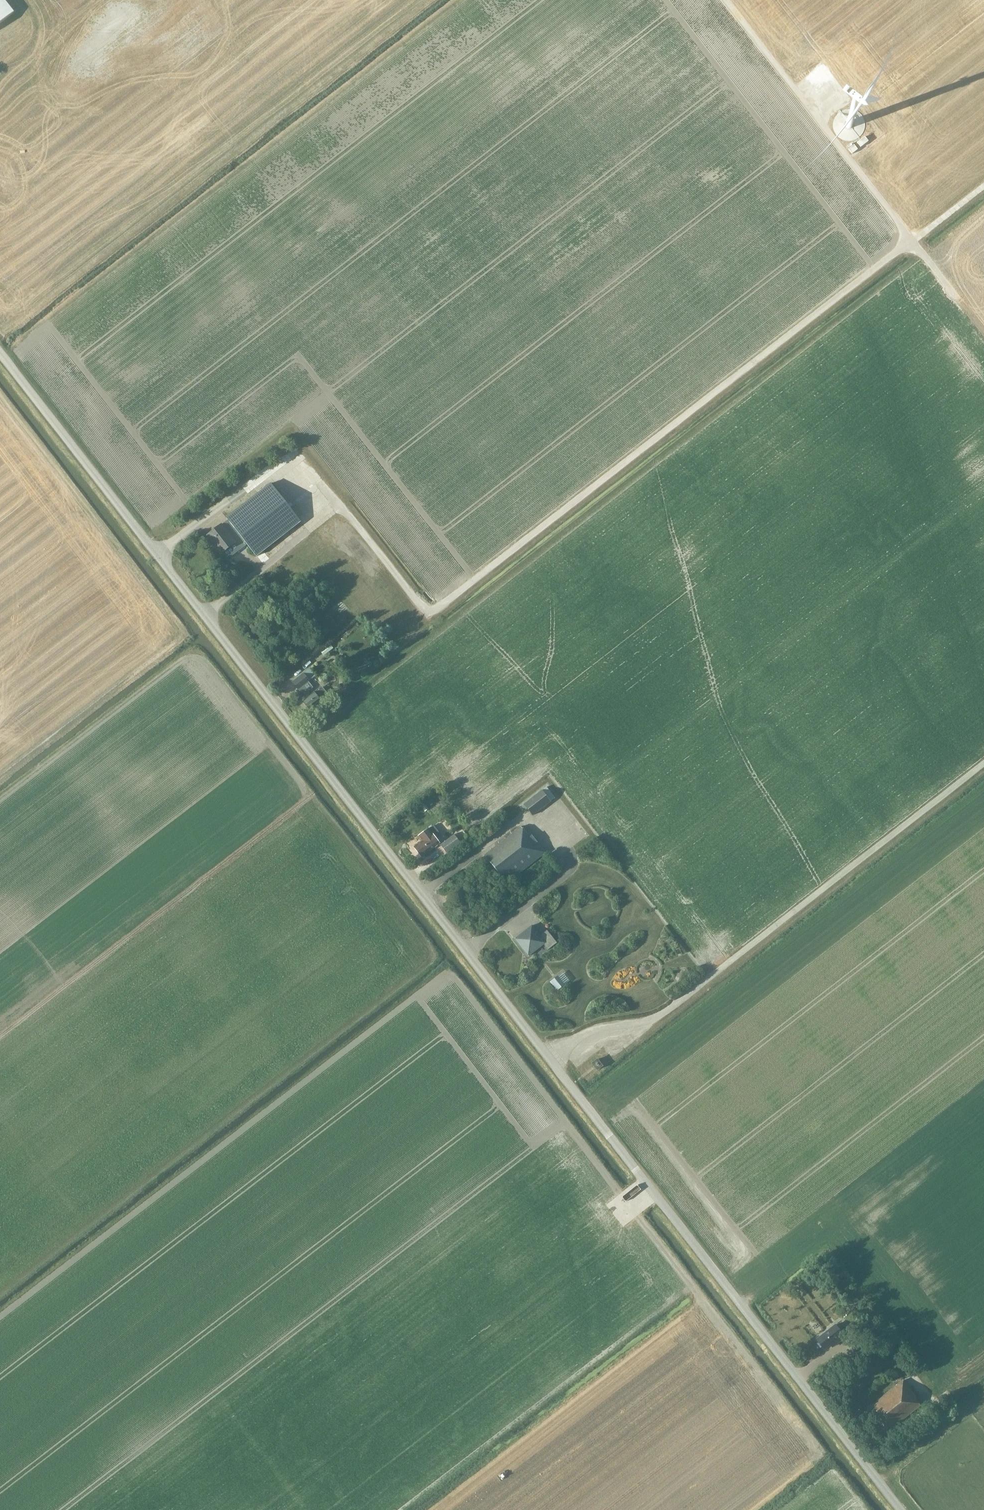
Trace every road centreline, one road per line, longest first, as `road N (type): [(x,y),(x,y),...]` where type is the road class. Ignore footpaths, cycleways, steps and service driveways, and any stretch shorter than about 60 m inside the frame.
road 1 (unclassified): [(899,1509),(0,359)]

